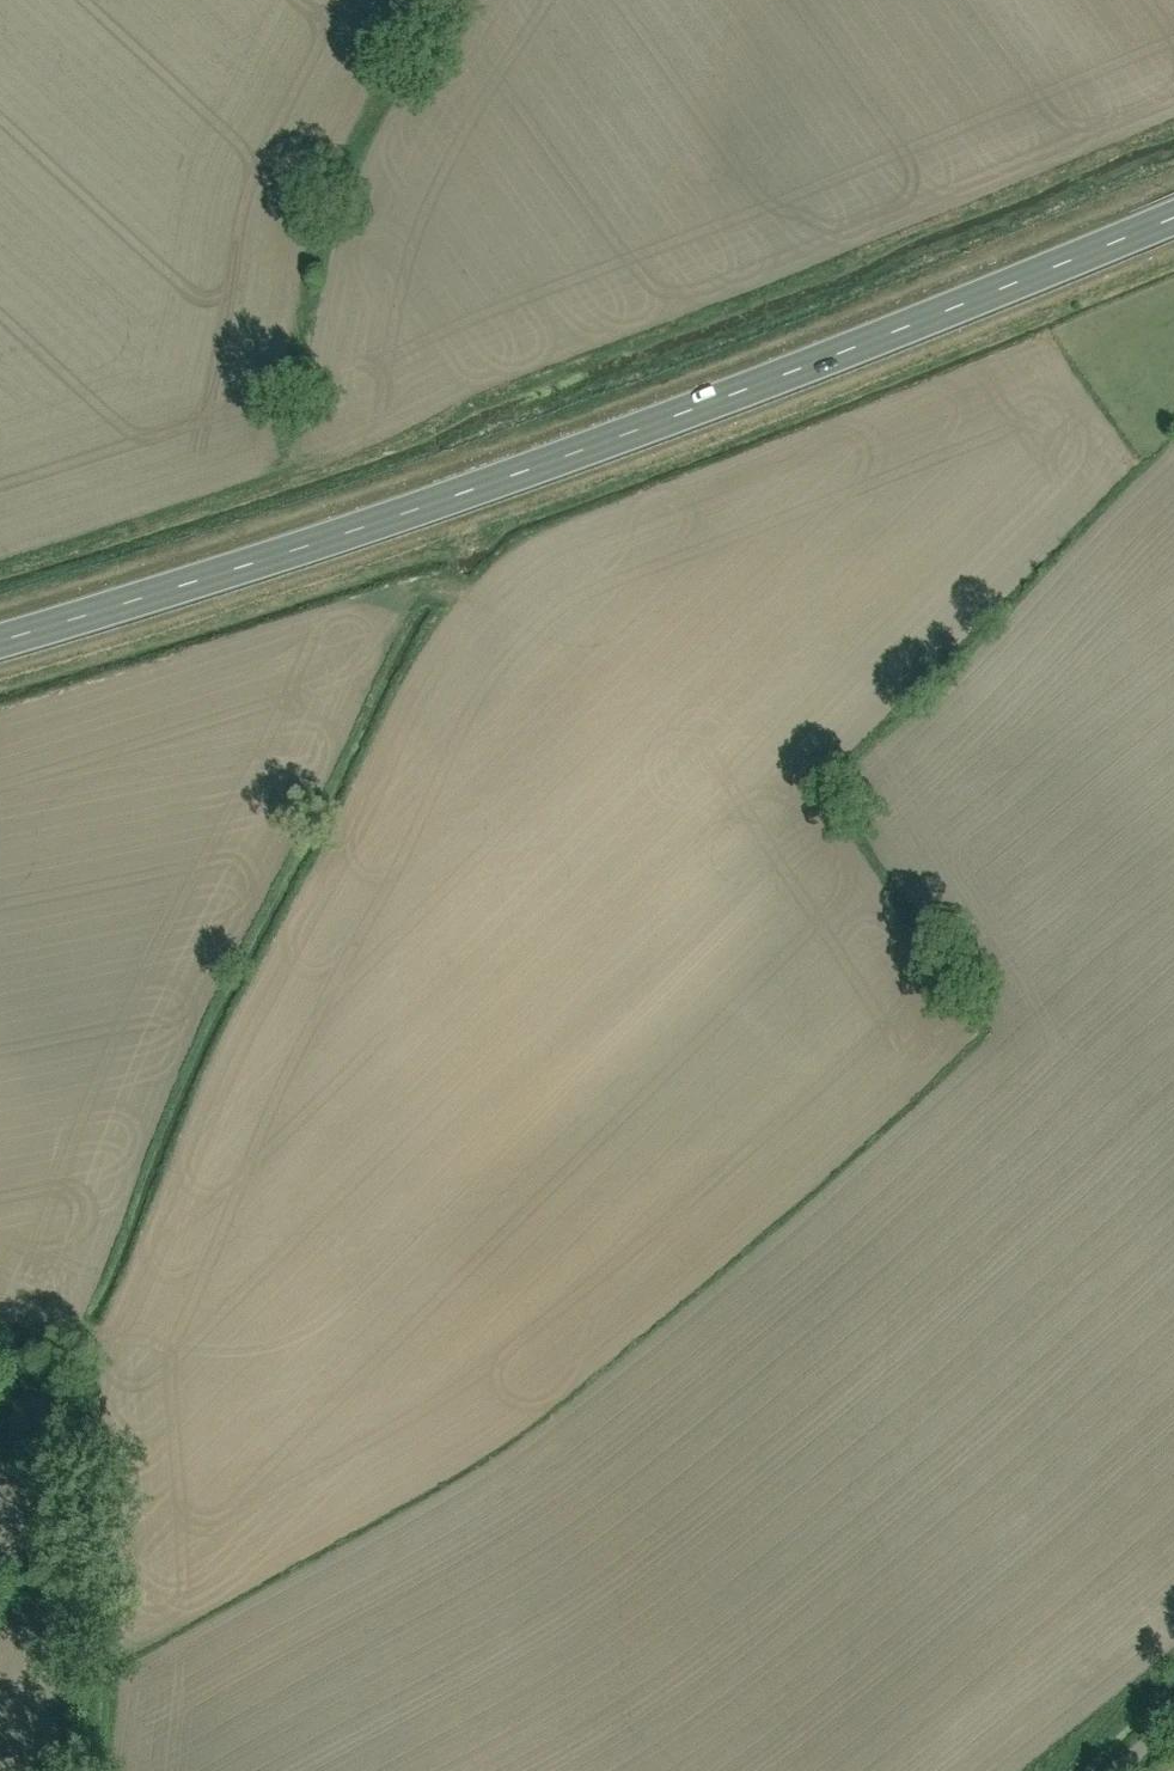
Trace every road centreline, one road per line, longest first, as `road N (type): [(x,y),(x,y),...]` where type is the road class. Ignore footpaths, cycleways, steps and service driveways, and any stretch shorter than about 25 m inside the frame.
road 1 (primary): [(0,635),(644,428),(1173,217)]

